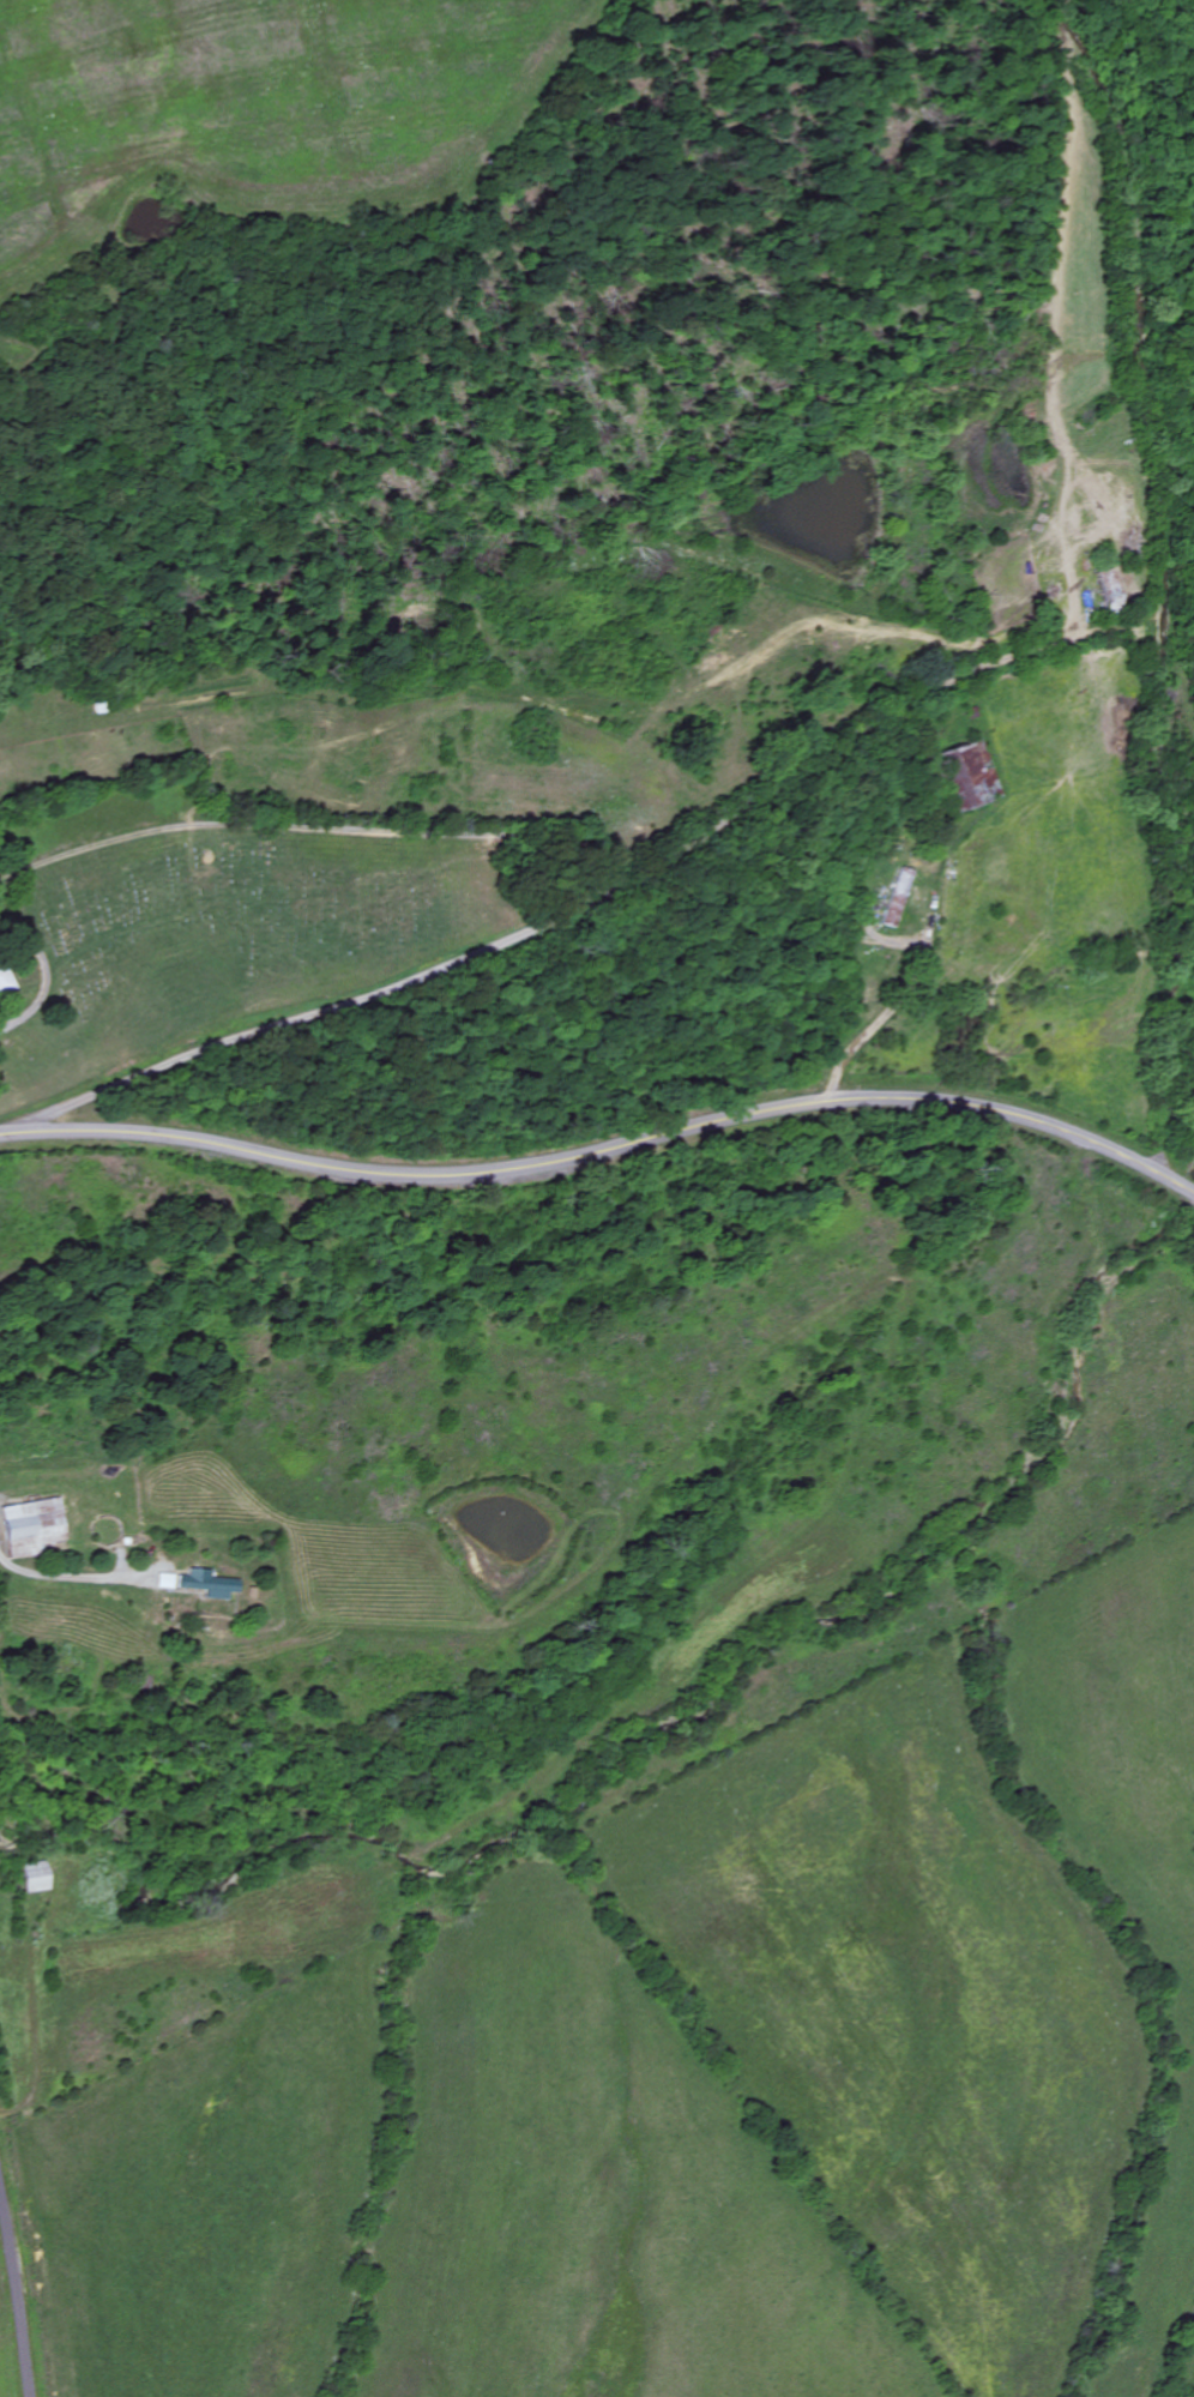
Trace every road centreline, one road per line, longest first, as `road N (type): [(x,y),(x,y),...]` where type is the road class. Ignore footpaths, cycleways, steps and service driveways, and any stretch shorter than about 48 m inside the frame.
road 1 (secondary): [(1193,1193),(1038,1122),(935,1101),(828,1100),(584,1155),(450,1175),(333,1167),(153,1134),(0,1138)]
road 2 (track): [(0,885),(31,859),(162,829),(217,824),(472,836),(694,817)]
road 3 (residential): [(35,2396),(0,2166)]

